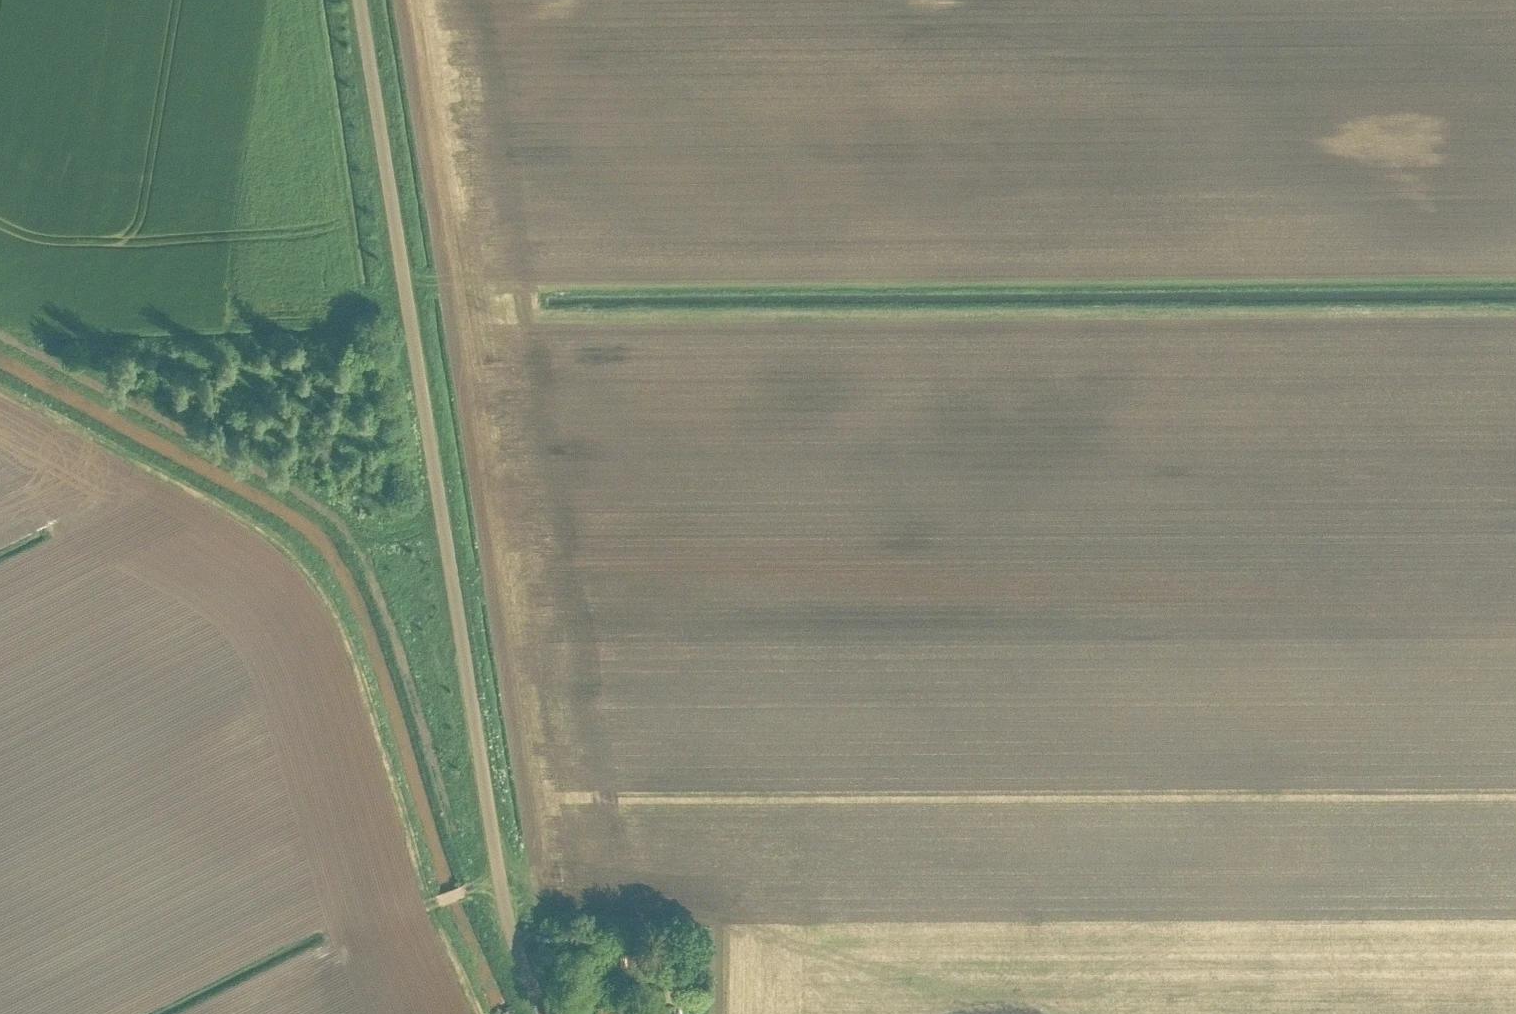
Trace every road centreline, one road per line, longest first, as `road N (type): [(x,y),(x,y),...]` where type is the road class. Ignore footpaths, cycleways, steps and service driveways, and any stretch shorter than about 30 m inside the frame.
road 1 (unclassified): [(546,1013),(503,892),(361,0)]

